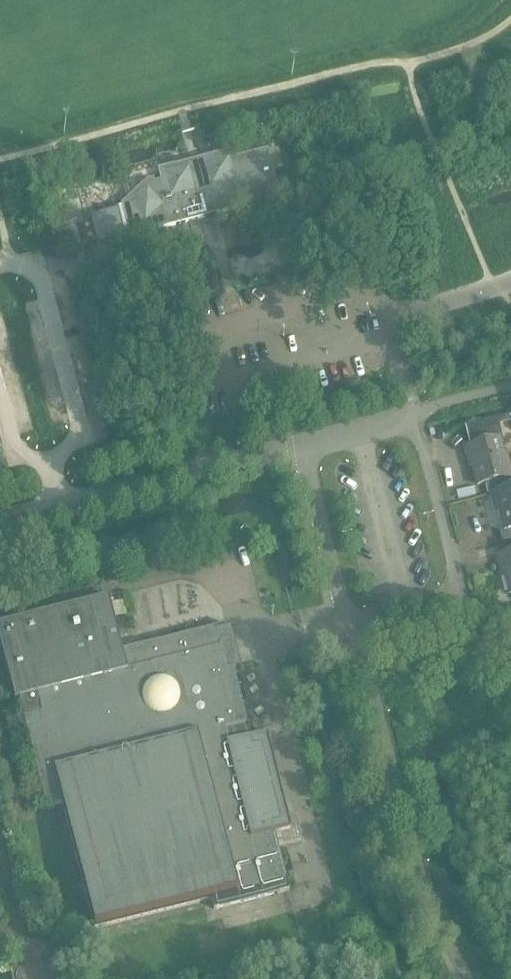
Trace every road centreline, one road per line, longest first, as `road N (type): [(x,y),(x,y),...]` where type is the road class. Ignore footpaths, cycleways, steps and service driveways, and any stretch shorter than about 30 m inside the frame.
road 1 (unclassified): [(0,518),(303,445)]
road 2 (unclassified): [(415,416),(390,316),(510,282)]
road 3 (unclassified): [(303,445),(349,634)]
road 4 (unclassified): [(465,602),(415,416)]

